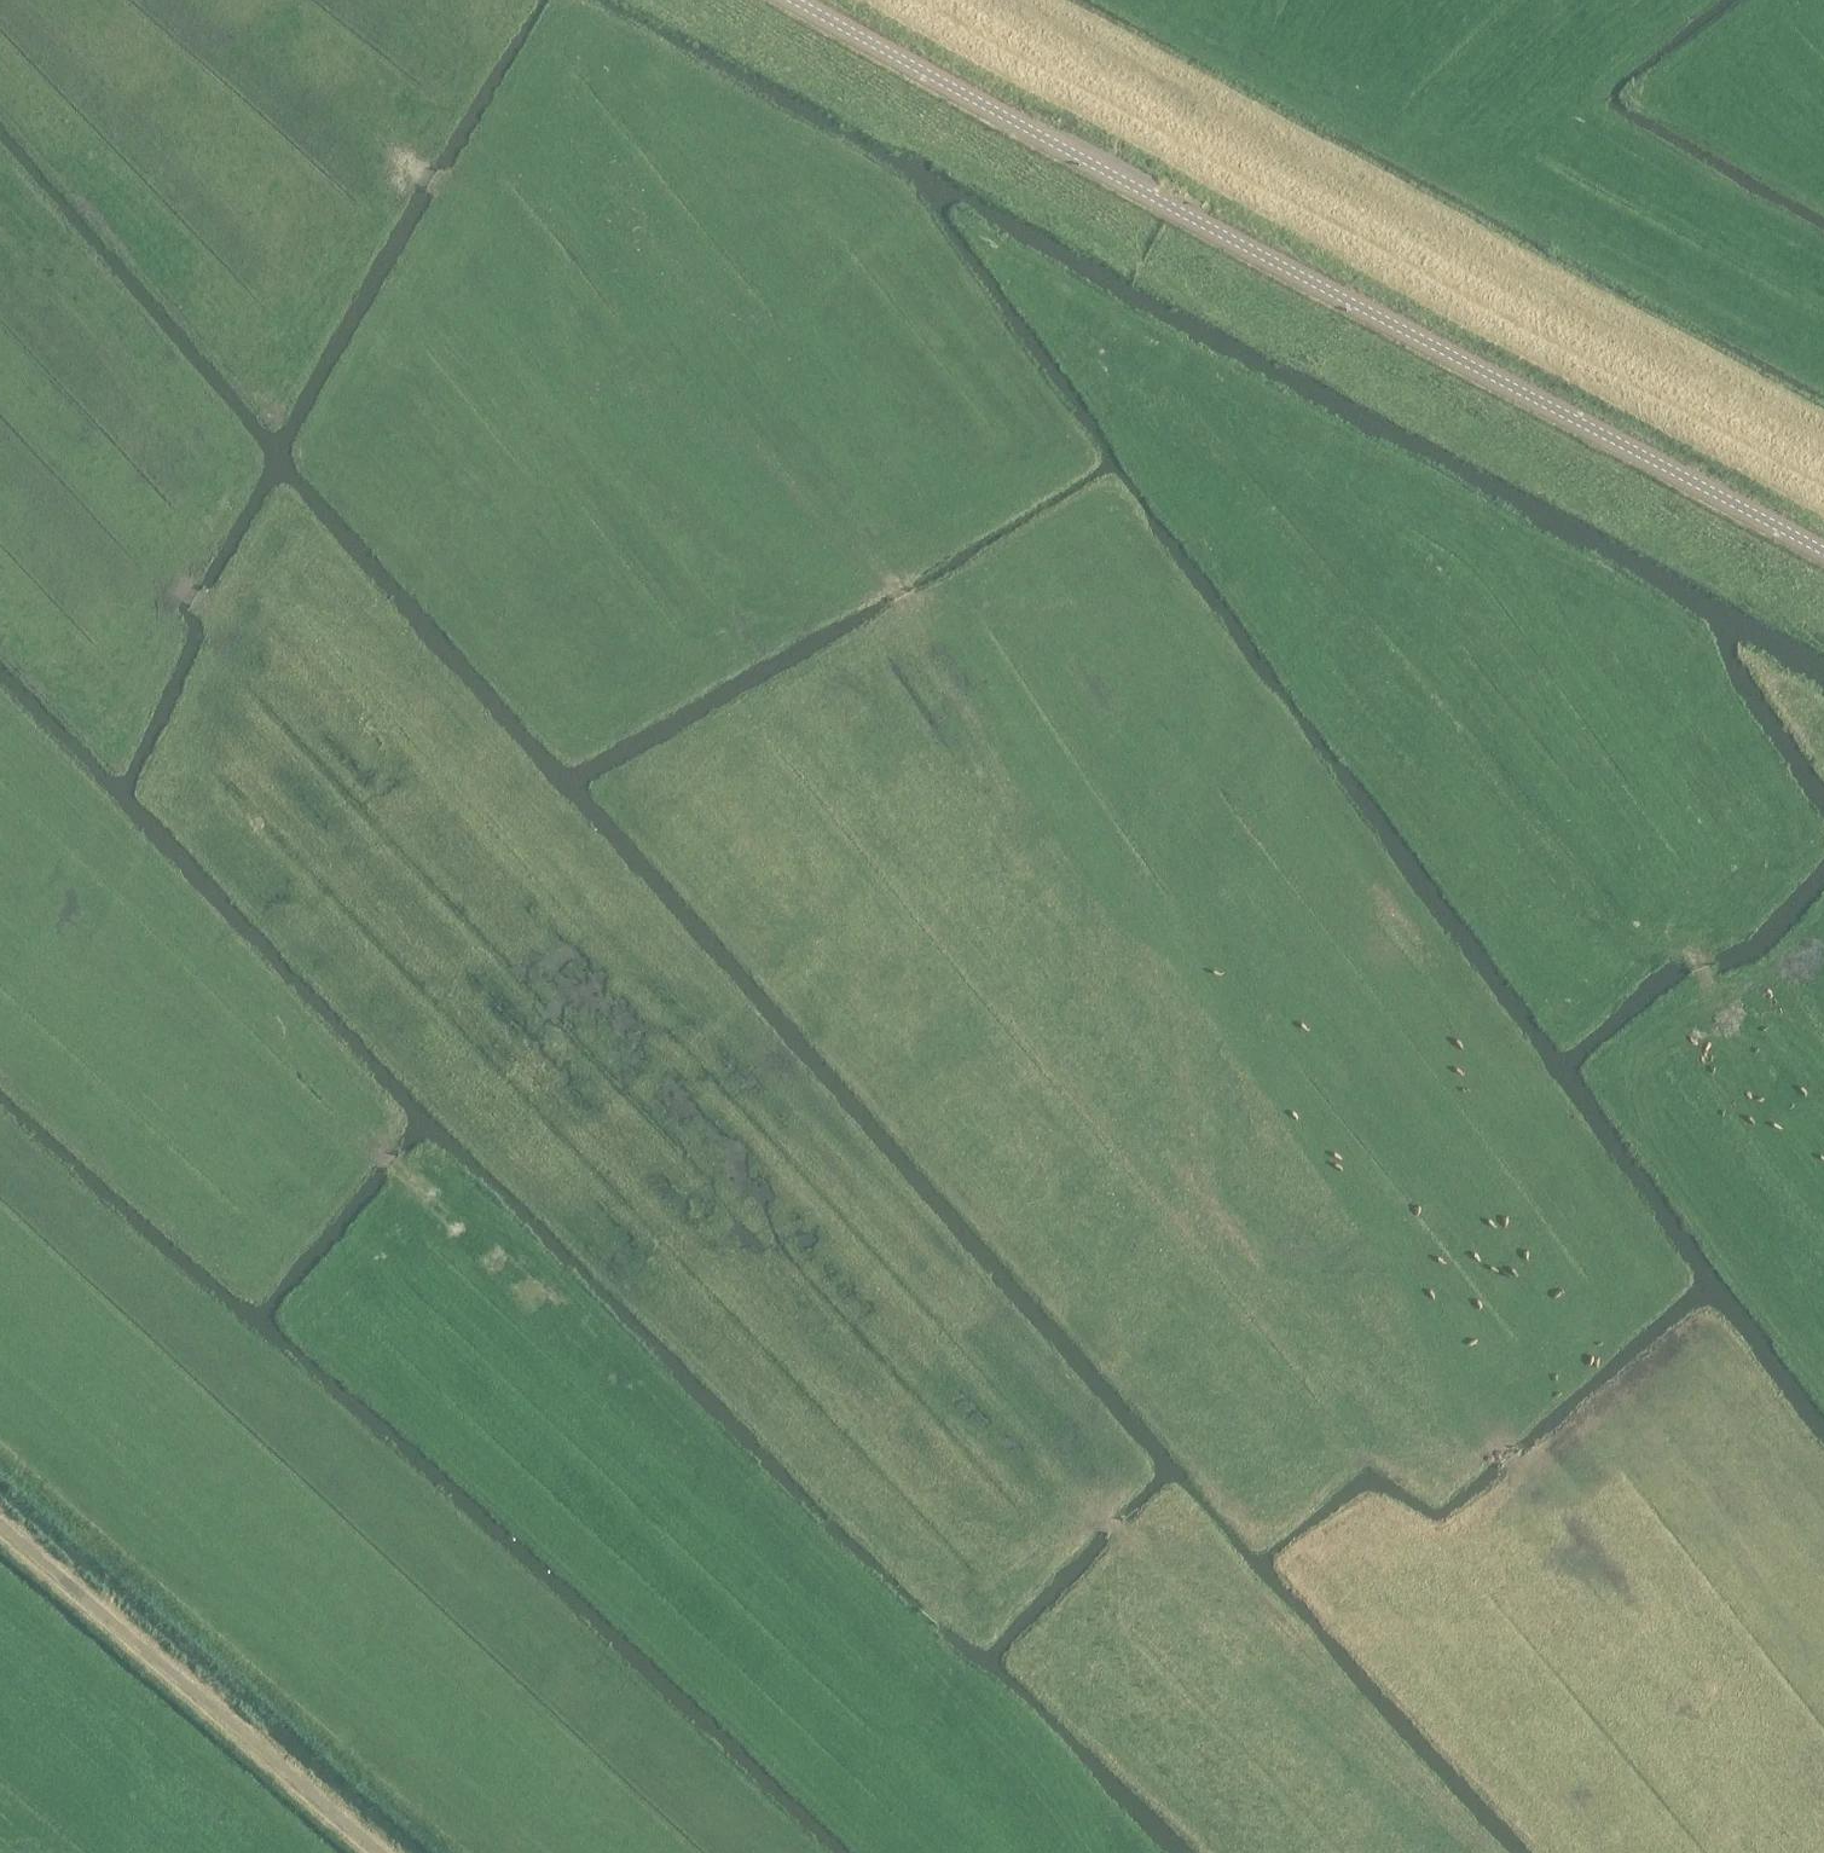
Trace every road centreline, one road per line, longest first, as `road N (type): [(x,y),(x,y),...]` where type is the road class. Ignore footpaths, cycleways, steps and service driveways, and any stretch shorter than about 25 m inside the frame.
road 1 (tertiary): [(1823,553),(793,0)]

